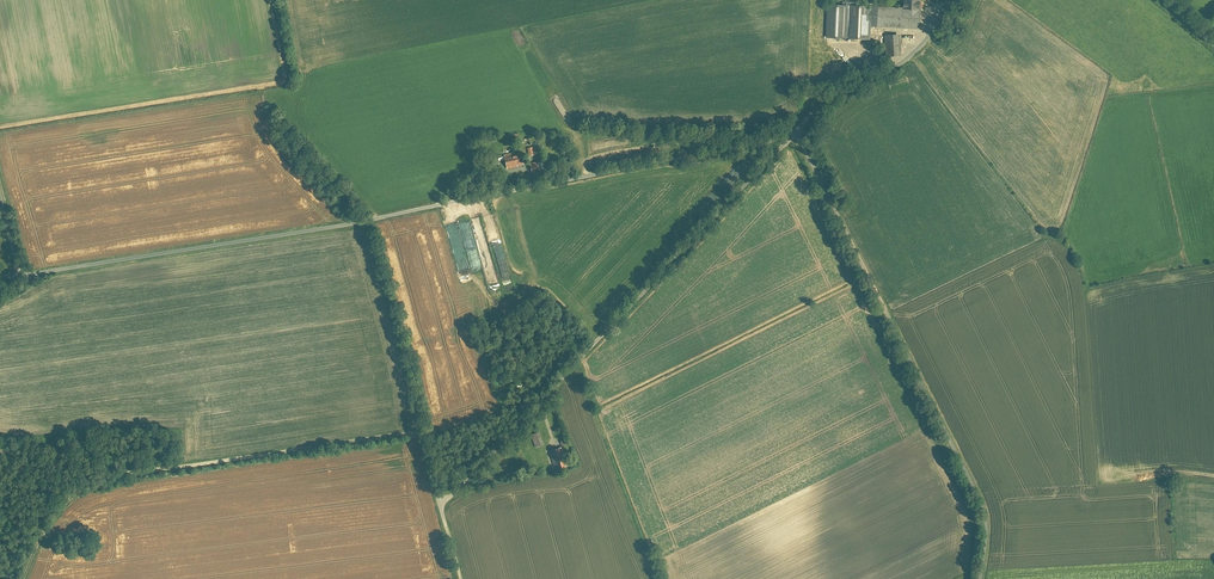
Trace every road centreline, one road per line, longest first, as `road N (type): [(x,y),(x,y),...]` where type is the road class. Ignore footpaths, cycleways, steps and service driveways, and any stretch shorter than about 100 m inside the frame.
road 1 (residential): [(18,276),(365,221),(795,134)]
road 2 (track): [(24,578),(69,498),(110,478),(420,432),(461,578)]
road 3 (residential): [(441,505),(795,134)]
road 4 (residential): [(795,134),(976,492),(987,536),(981,578)]
road 5 (track): [(364,221),(420,432)]
road 6 (residential): [(795,134),(831,95),(903,63),(950,0)]

